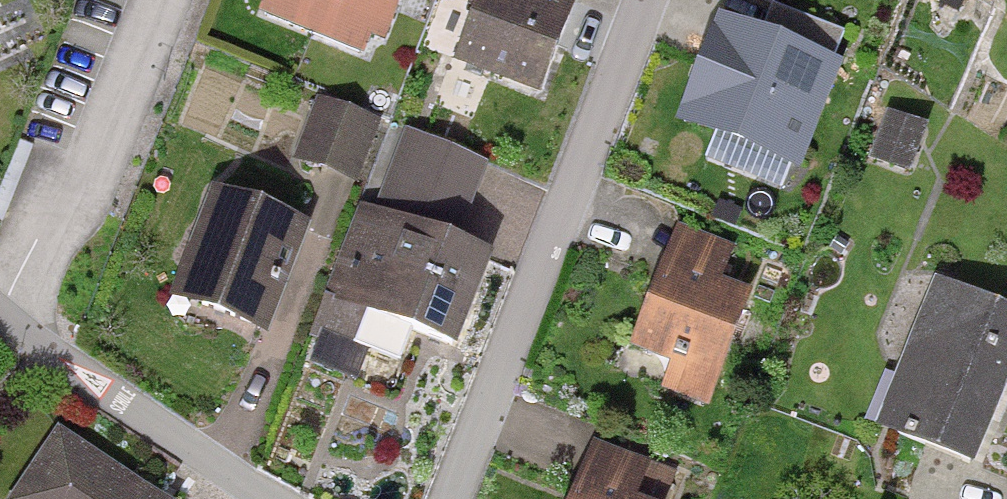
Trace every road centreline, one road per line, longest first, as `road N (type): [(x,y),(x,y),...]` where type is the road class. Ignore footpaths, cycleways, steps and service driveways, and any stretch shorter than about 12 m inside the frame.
road 1 (residential): [(648,0),(452,498)]
road 2 (residential): [(156,0),(43,268),(9,322)]
road 3 (residential): [(9,322),(273,498)]

